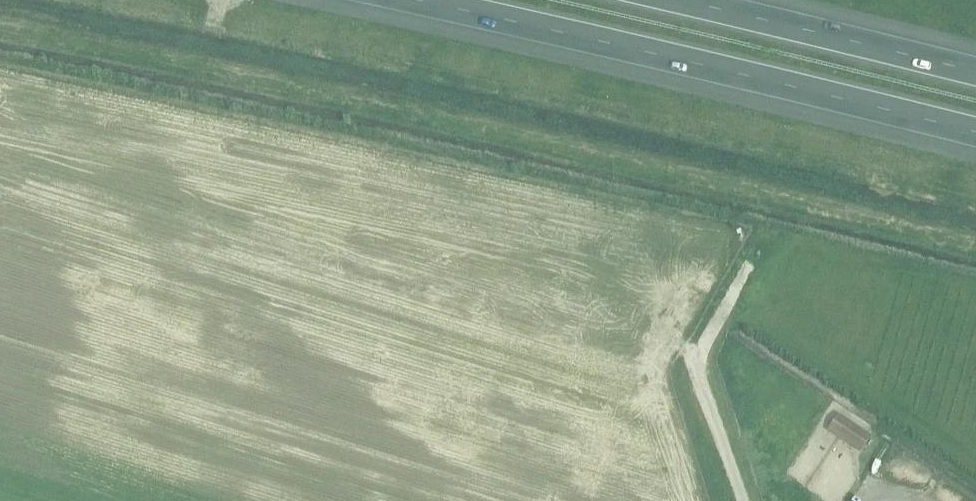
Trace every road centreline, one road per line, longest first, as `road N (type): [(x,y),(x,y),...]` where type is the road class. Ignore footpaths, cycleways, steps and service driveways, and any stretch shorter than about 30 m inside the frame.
road 1 (motorway): [(418,0),(975,133)]
road 2 (motorway): [(975,72),(679,0)]
road 3 (track): [(727,307),(695,363),(741,500)]

